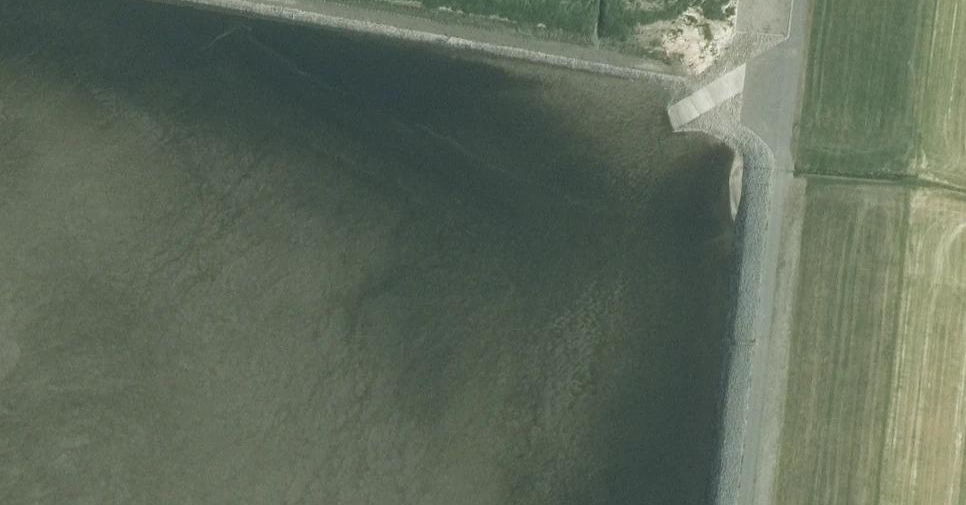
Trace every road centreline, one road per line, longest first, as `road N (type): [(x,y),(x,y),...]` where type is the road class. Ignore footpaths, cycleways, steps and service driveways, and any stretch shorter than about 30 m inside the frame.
road 1 (track): [(801,0),(754,504)]

